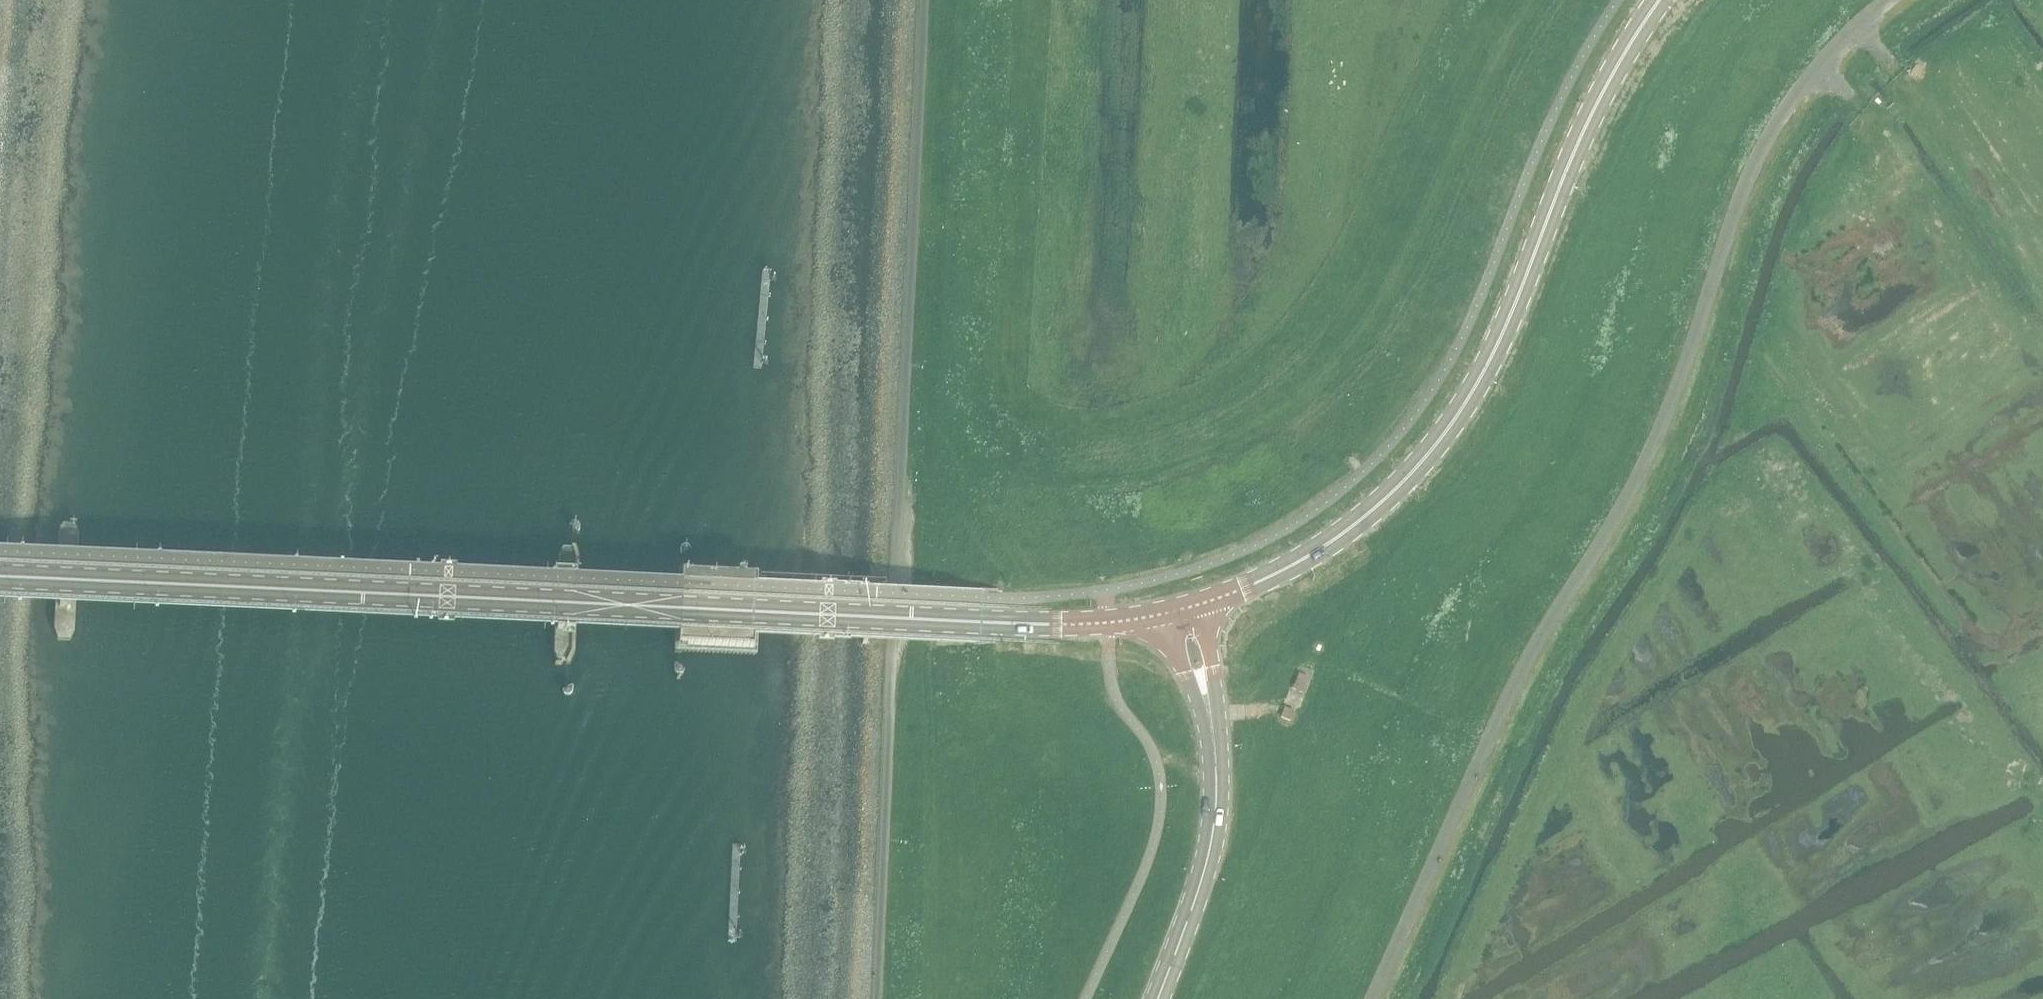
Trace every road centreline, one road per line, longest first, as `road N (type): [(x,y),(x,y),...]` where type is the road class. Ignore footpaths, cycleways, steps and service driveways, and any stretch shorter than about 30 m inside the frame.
road 1 (unclassified): [(1372,998),(1530,655),(1645,475),(1701,363),(1774,142),(1854,37),(1902,0)]
road 2 (secondary): [(1107,622),(0,576)]
road 3 (track): [(1459,0),(1333,259),(1280,329),(1201,387),(1113,417),(1052,419),(1024,402),(1015,370),(1038,0)]
road 4 (secondary): [(1184,610),(1340,538),(1438,438),(1496,347),(1605,85),(1658,0)]
road 5 (tertiary): [(1161,998),(1216,854),(1222,771),(1218,729),(1184,610)]

